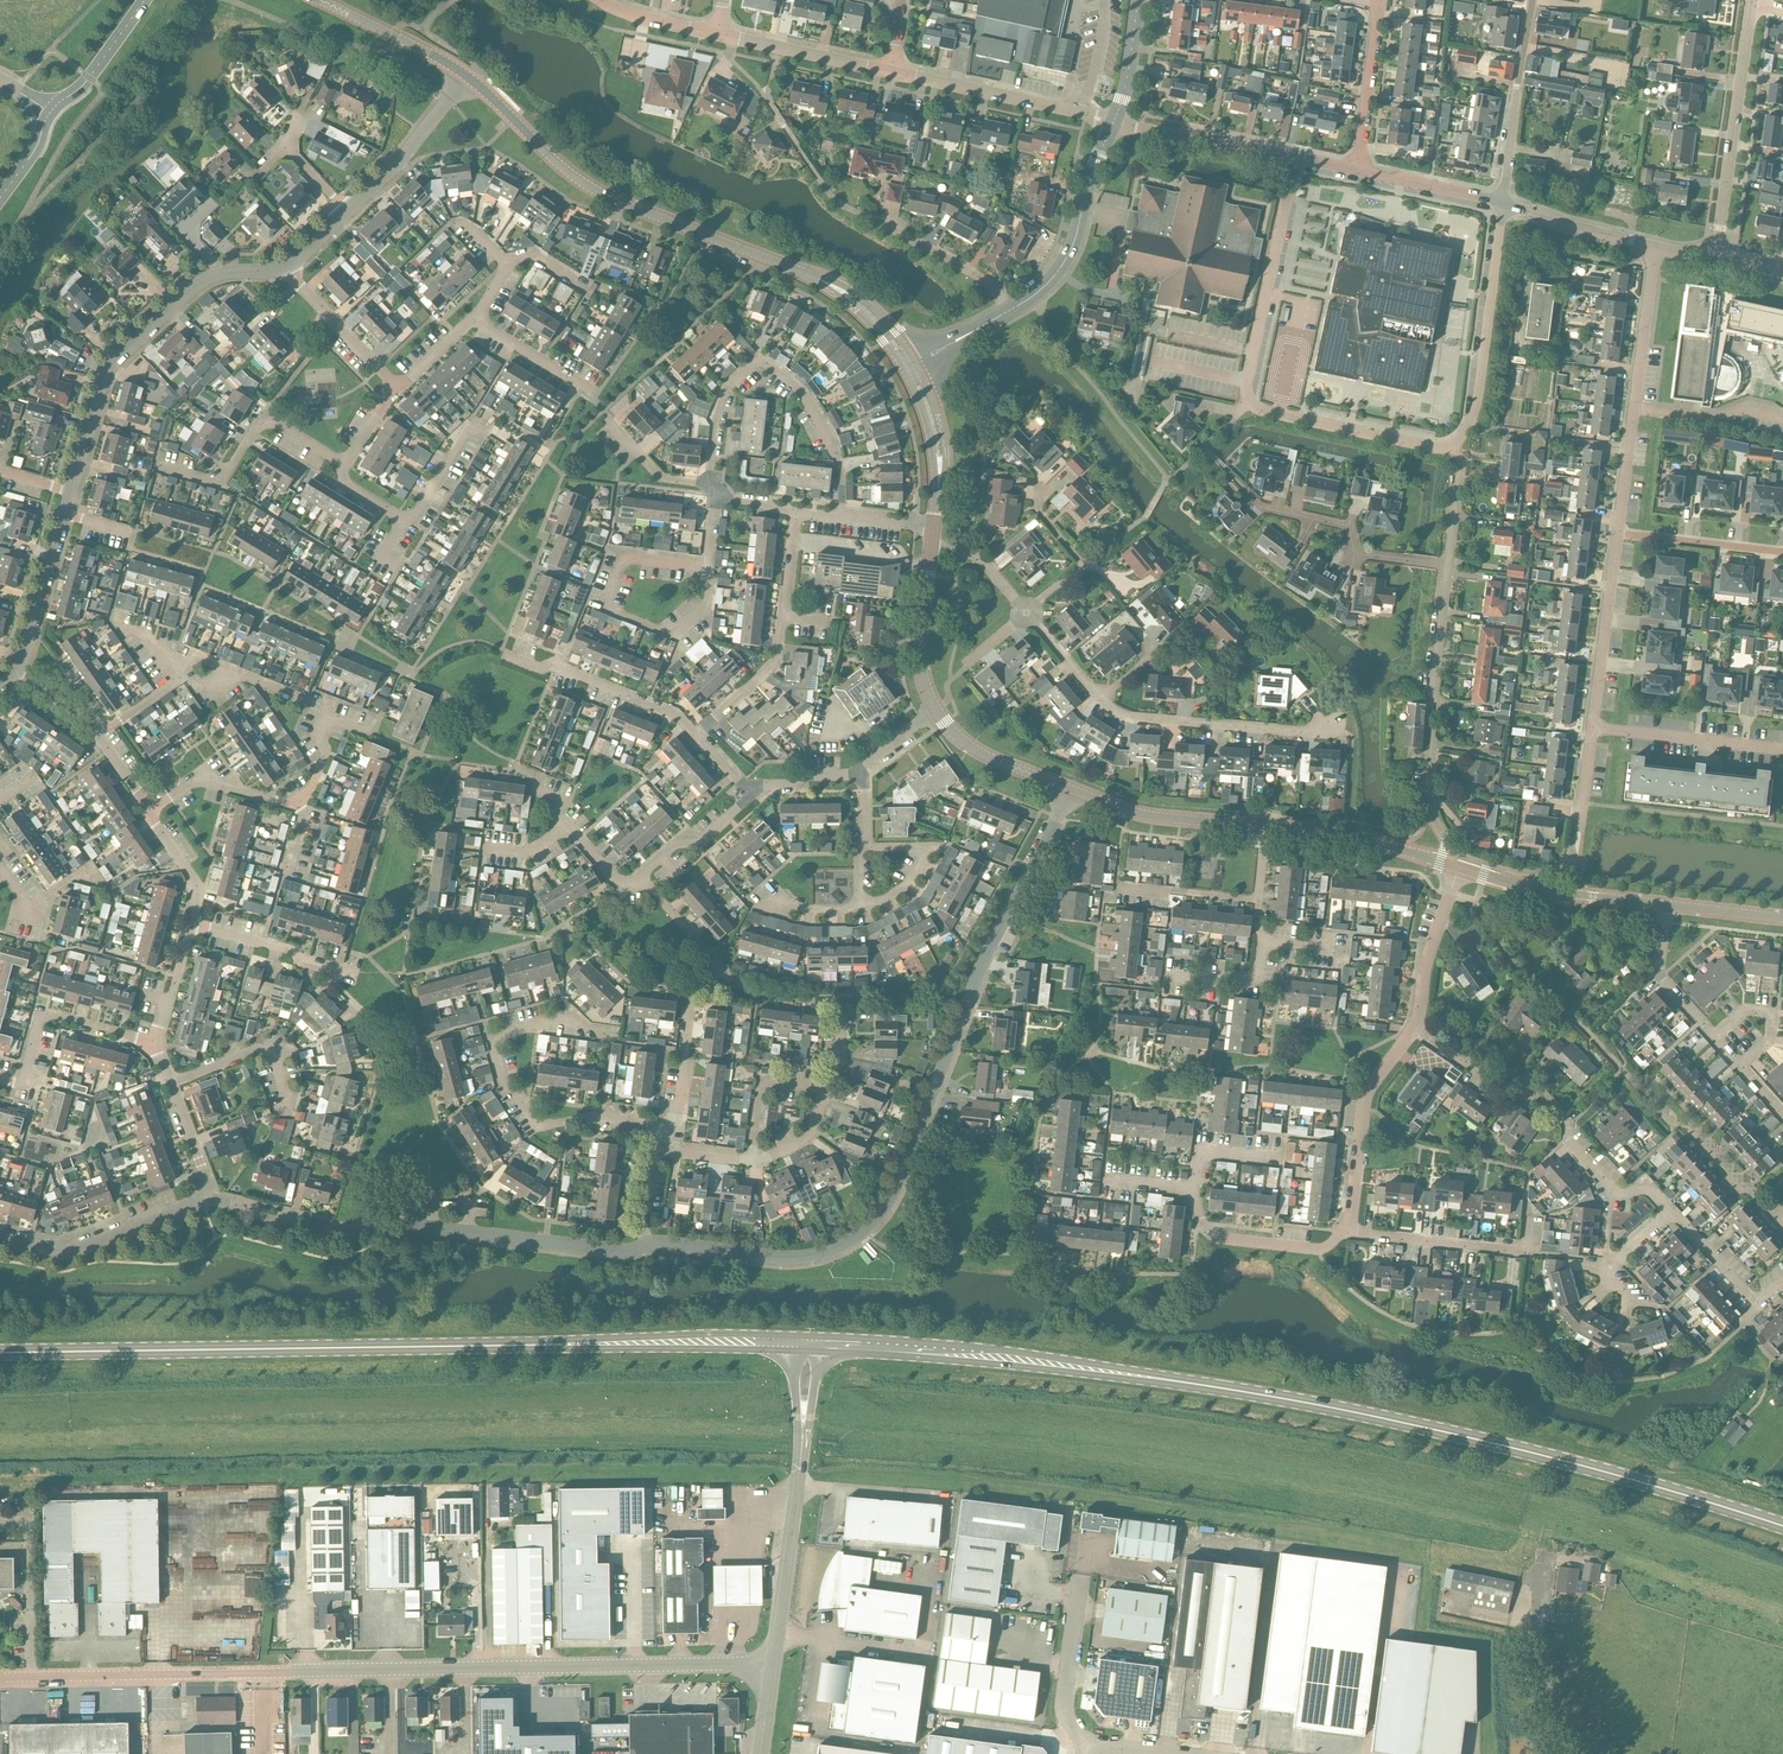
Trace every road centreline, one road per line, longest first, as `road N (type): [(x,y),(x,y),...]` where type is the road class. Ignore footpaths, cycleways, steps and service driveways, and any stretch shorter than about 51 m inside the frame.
road 1 (secondary): [(1782,1529),(1523,1448),(1397,1421),(1148,1373),(819,1344)]
road 2 (secondary): [(795,1343),(0,1354)]
road 3 (unclassified): [(0,1680),(775,1664)]
road 4 (unclassified): [(649,1246),(816,1256),(872,1224),(979,969),(1072,789)]
road 5 (tertiary): [(909,366),(878,324),(835,288),(623,203),(570,174),(467,78)]
road 6 (residential): [(1295,160),(1247,381),(1249,403),(1281,417),(1420,447),(1455,446)]
road 7 (residential): [(649,1246),(627,1253),(376,1220),(343,1235),(203,1197)]
road 8 (residential): [(662,1127),(590,1115),(547,1127),(533,1122),(498,1071),(493,1050),(503,1037),(551,1023),(612,1037)]
road 9 (residential): [(1671,1212),(1646,1187),(1617,1197),(1577,1154),(1567,1124),(1542,1094),(1463,1062),(1413,1030)]
road 10 (residential): [(71,491),(112,373),(209,278),(285,267)]
road 11 (residential): [(842,517),(839,456),(797,386),(763,360),(725,390),(714,421),(713,491)]
road 12 (residential): [(1615,535),(1656,249)]
road 13 (residential): [(662,1127),(680,1101),(689,1014),(707,983),(707,959),(639,877)]
road 14 (residential): [(697,735),(776,660),(796,511)]
road 15 (residential): [(1455,446),(1470,420),(1504,203)]
road 16 (unclassified): [(775,1664),(804,1417)]
road 17 (residential): [(1717,244),(1751,6)]
road 18 (residential): [(1331,720),(1302,731),(1138,720),(1100,700)]
road 19 (residential): [(340,460),(263,421),(220,482),(154,464)]
road 20 (residential): [(1006,312),(1048,284),(1070,253),(1113,123)]
road 21 (residential): [(1343,1234),(1524,1255),(1529,1216)]
road 22 (residential): [(1266,826),(1258,903),(1116,885)]
road 23 (residential): [(1343,1234),(1363,1109),(1413,1030)]
road 24 (residential): [(1427,781),(1448,563)]
road 25 (residential): [(203,1197),(189,1210),(78,1251),(46,1252),(0,1239)]
road 26 (residential): [(158,1042),(43,1015),(23,1087),(0,1081)]
road 27 (residential): [(1448,563),(1355,554),(1337,522),(1254,498)]
road 28 (tertiary): [(1669,905),(1533,889),(1459,867)]
road 29 (residential): [(504,651),(625,694),(697,735)]
road 30 (residential): [(709,567),(707,602),(674,637),(608,611),(624,557)]
road 31 (unclassified): [(1591,1753),(1548,1704),(1535,1641),(1545,1562)]
road 32 (residential): [(1504,203),(1532,0)]
road 33 (tertiary): [(1266,826),(1128,813),(1072,789)]
road 34 (residential): [(1083,115),(888,73)]
road 35 (tertiary): [(1459,867),(1341,834),(1266,826)]
road 36 (residential): [(1592,728),(1615,535)]
road 37 (residential): [(1592,728),(1782,750)]
road 38 (residential): [(17,673),(71,491)]
road 39 (residential): [(1295,160),(1113,123)]
road 40 (residential): [(1192,1193),(1202,1225),(1226,1241),(1317,1252),(1343,1234)]
road 41 (residential): [(346,213),(467,78)]
road 42 (residential): [(1027,610),(1084,567),(1037,507),(1037,481)]
road 43 (residential): [(356,974),(192,924)]
road 44 (residential): [(1356,171),(1379,3)]
road 45 (residential): [(1413,1030),(1459,867)]
road 46 (residential): [(1615,535),(1782,553)]
road 47 (tertiary): [(933,528),(939,458),(909,366)]
road 48 (tertiary): [(467,78),(320,0)]
road 49 (unclassified): [(1095,1753),(1064,1716),(1076,1600)]
road 50 (residential): [(397,387),(285,267)]
road 51 (tertiary): [(935,710),(920,666),(931,549)]
road 52 (tertiary): [(1072,789),(960,743),(935,710)]
road 53 (residential): [(1656,249),(1504,203)]
road 54 (residential): [(1782,1283),(1758,1304),(1671,1212)]
road 55 (residential): [(145,812),(189,786),(294,805)]
road 56 (residential): [(1712,1039),(1660,974),(1669,905)]
road 57 (residential): [(288,1099),(263,1050),(171,1083)]
road 58 (residential): [(1504,203),(1356,171)]
road 59 (residential): [(862,845),(924,855),(909,885),(858,905)]
road 60 (residential): [(1006,312),(997,294),(888,223)]
road 61 (residential): [(751,1162),(762,1080),(828,1090)]
road 62 (residential): [(751,789),(699,844),(675,843),(639,877)]
road 63 (tertiary): [(51,112),(90,77),(145,0)]
road 64 (residential): [(593,393),(473,320)]
road 65 (residential): [(403,519),(415,515),(481,409)]
road 66 (residential): [(294,805),(323,761),(317,734),(324,719),(362,732)]
road 67 (residential): [(713,491),(699,481),(662,477),(608,423)]
road 68 (residential): [(192,924),(200,892),(145,812)]
road 69 (residential): [(1634,1308),(1609,1274),(1671,1212)]
road 70 (residential): [(1740,1069),(1768,1044),(1771,1024),(1757,1013),(1740,1016),(1712,1039)]
road 71 (residential): [(1113,123),(1136,0)]
road 72 (residential): [(1027,610),(979,556),(931,549)]

